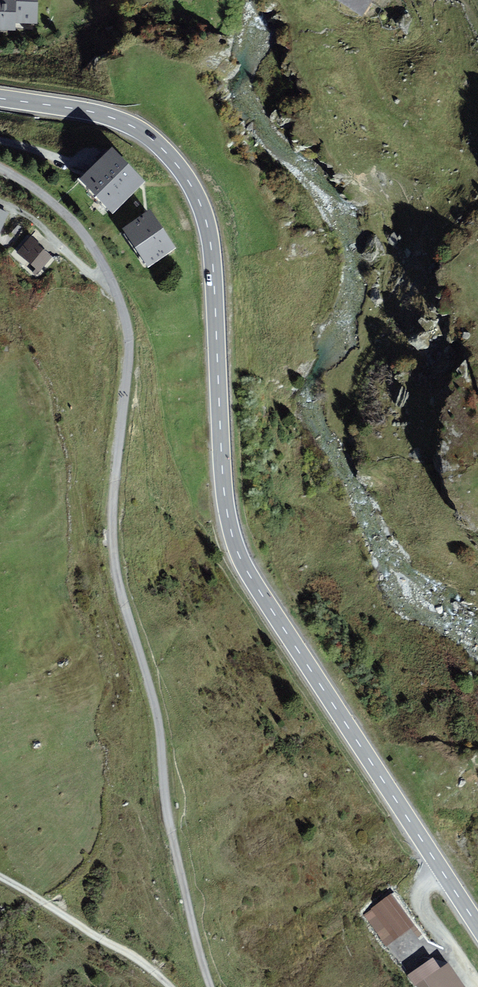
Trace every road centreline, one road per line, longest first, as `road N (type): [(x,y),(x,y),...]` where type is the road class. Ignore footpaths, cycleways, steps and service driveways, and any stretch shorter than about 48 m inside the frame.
road 1 (primary): [(477,926),(237,551),(223,473),(212,253),(186,177),(155,142),(118,119),(0,98)]
road 2 (track): [(214,986),(167,798),(164,738),(115,574),(113,511),(130,358),(114,284)]
road 3 (track): [(0,879),(172,986)]
road 4 (track): [(114,284),(64,213),(0,168)]
road 5 (track): [(114,284),(0,203)]

